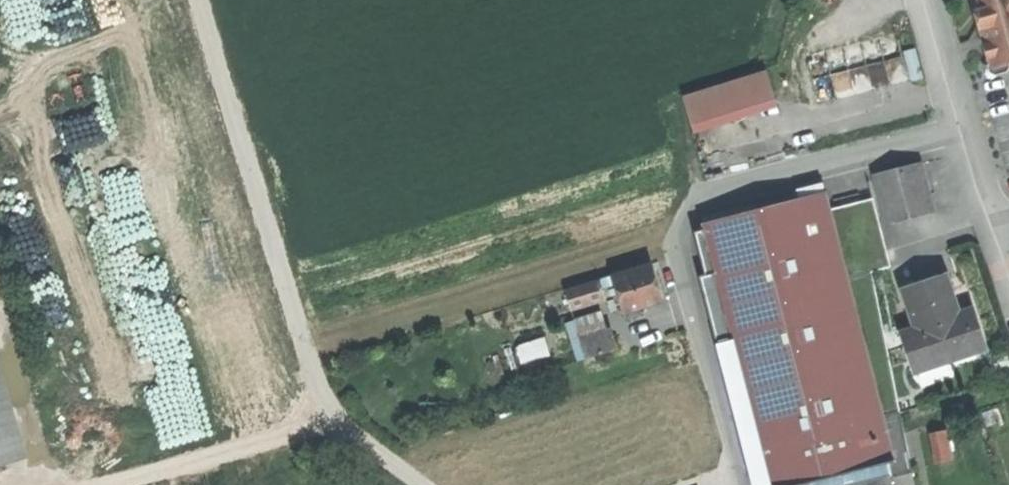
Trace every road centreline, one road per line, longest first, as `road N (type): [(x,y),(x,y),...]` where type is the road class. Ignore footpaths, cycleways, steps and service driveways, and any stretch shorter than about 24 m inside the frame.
road 1 (track): [(206,0),(333,418),(109,484)]

